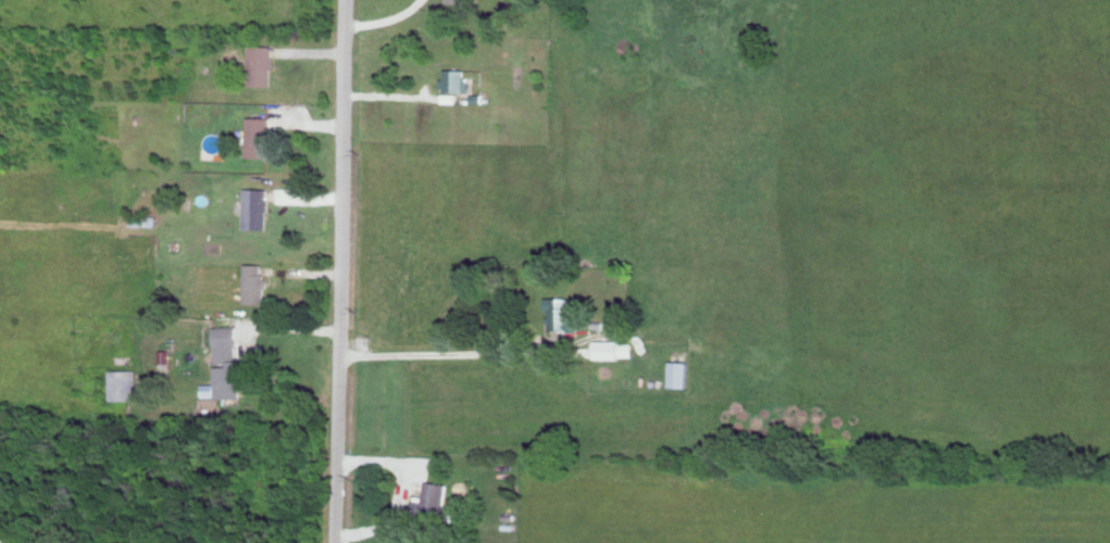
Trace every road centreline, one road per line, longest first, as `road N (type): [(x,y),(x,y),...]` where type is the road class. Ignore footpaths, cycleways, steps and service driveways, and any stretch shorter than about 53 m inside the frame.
road 1 (residential): [(334,542),(343,0)]

